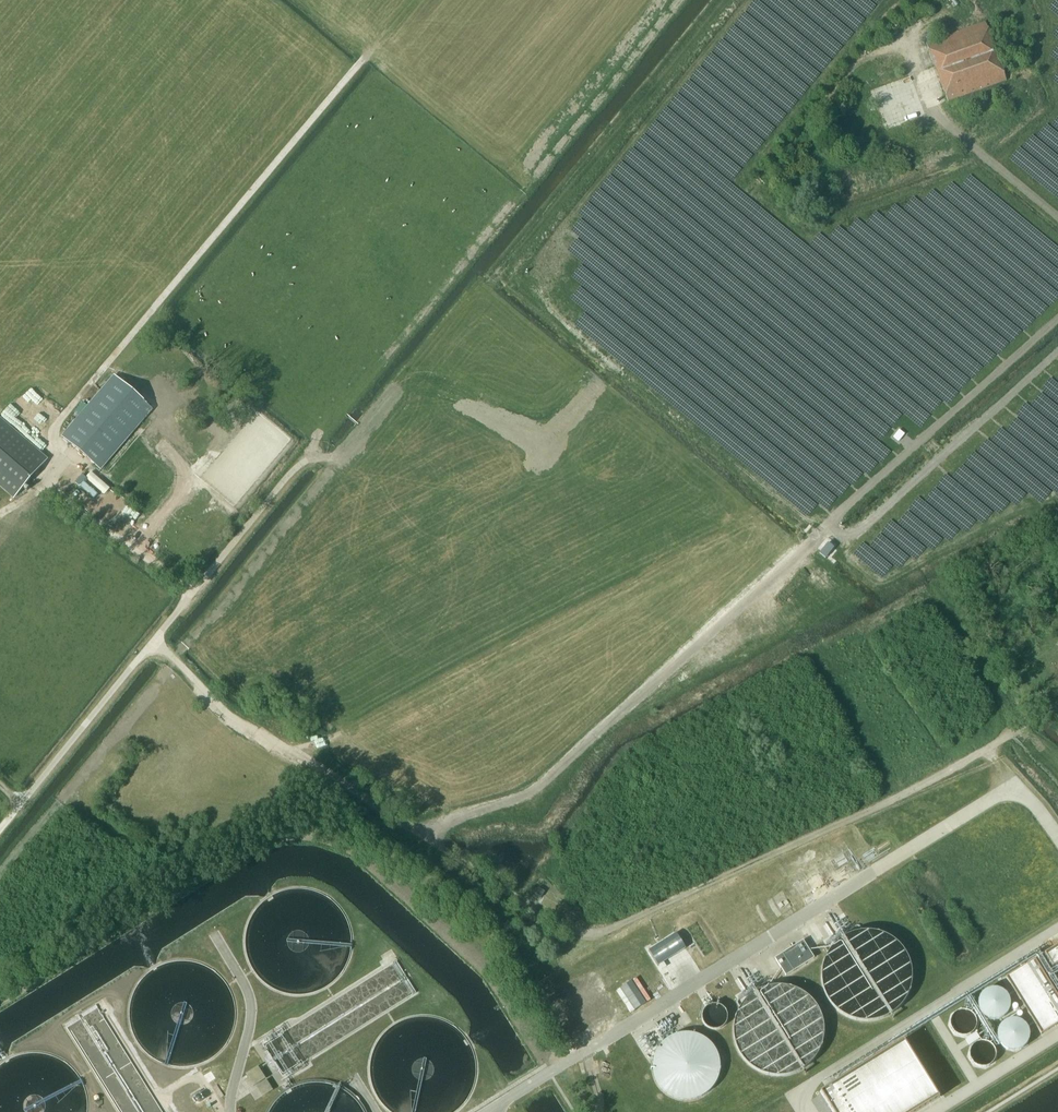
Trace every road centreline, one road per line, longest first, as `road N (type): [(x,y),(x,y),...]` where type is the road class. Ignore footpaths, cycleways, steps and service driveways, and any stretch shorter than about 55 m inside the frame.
road 1 (unclassified): [(0,828),(152,642),(252,730),(582,932),(619,926),(989,749)]

